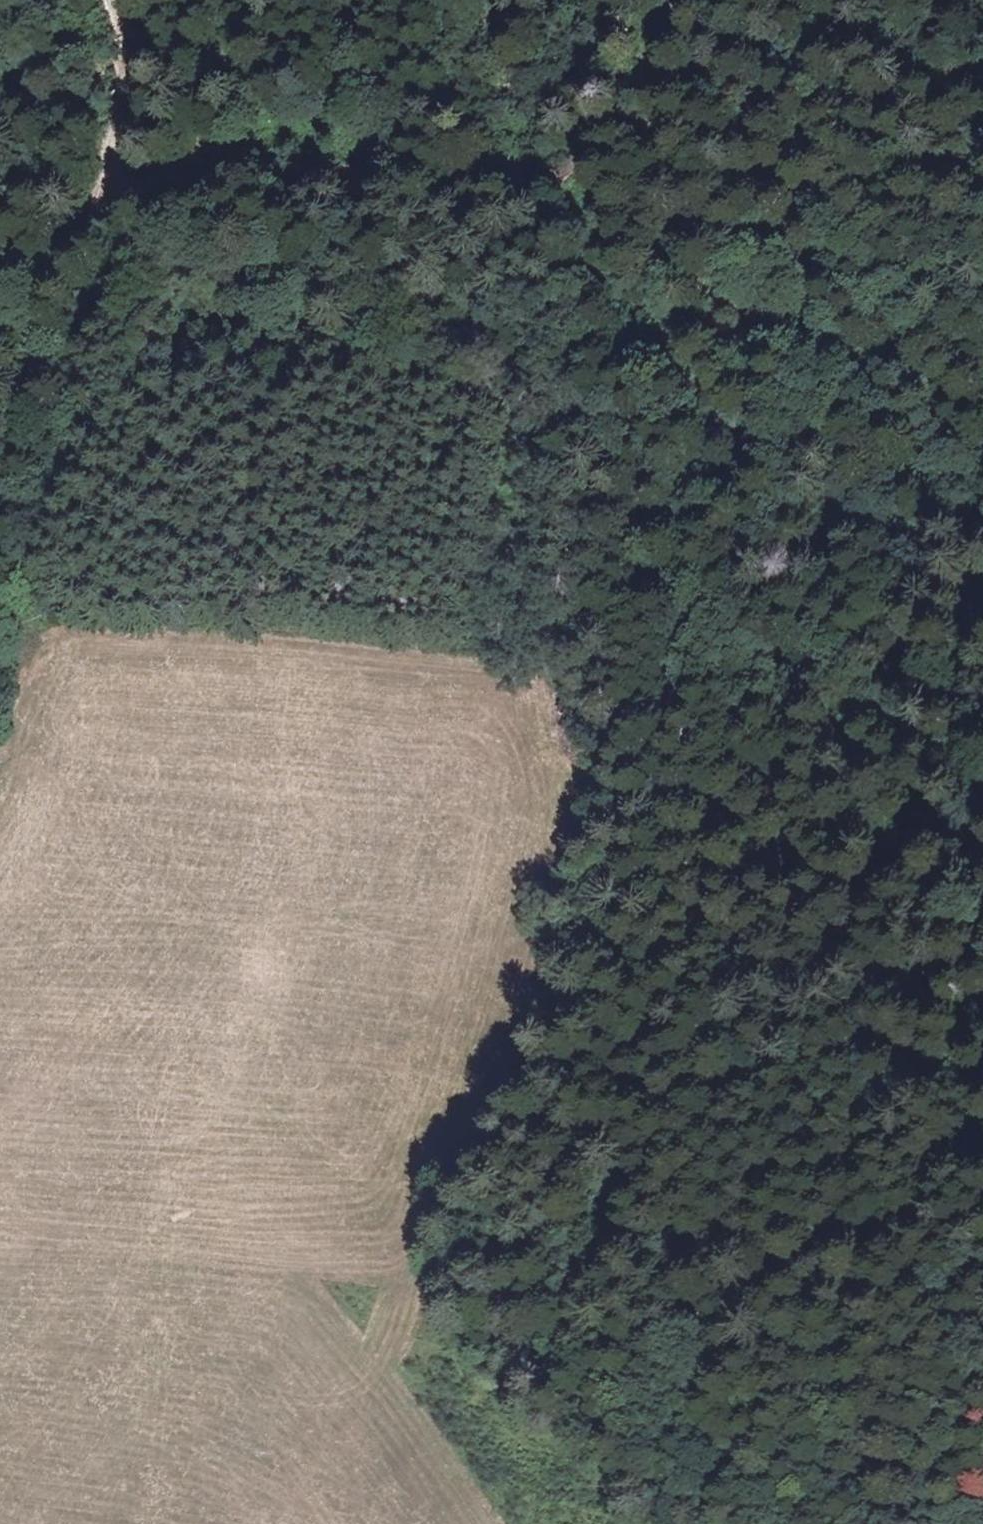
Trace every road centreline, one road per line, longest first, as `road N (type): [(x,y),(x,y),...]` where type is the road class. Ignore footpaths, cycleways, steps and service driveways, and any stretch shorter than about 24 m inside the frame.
road 1 (track): [(673,0),(606,123),(561,149),(468,170),(371,149),(238,160),(100,203)]
road 2 (track): [(0,451),(43,278),(100,203)]
road 3 (track): [(100,203),(120,48),(110,0)]

